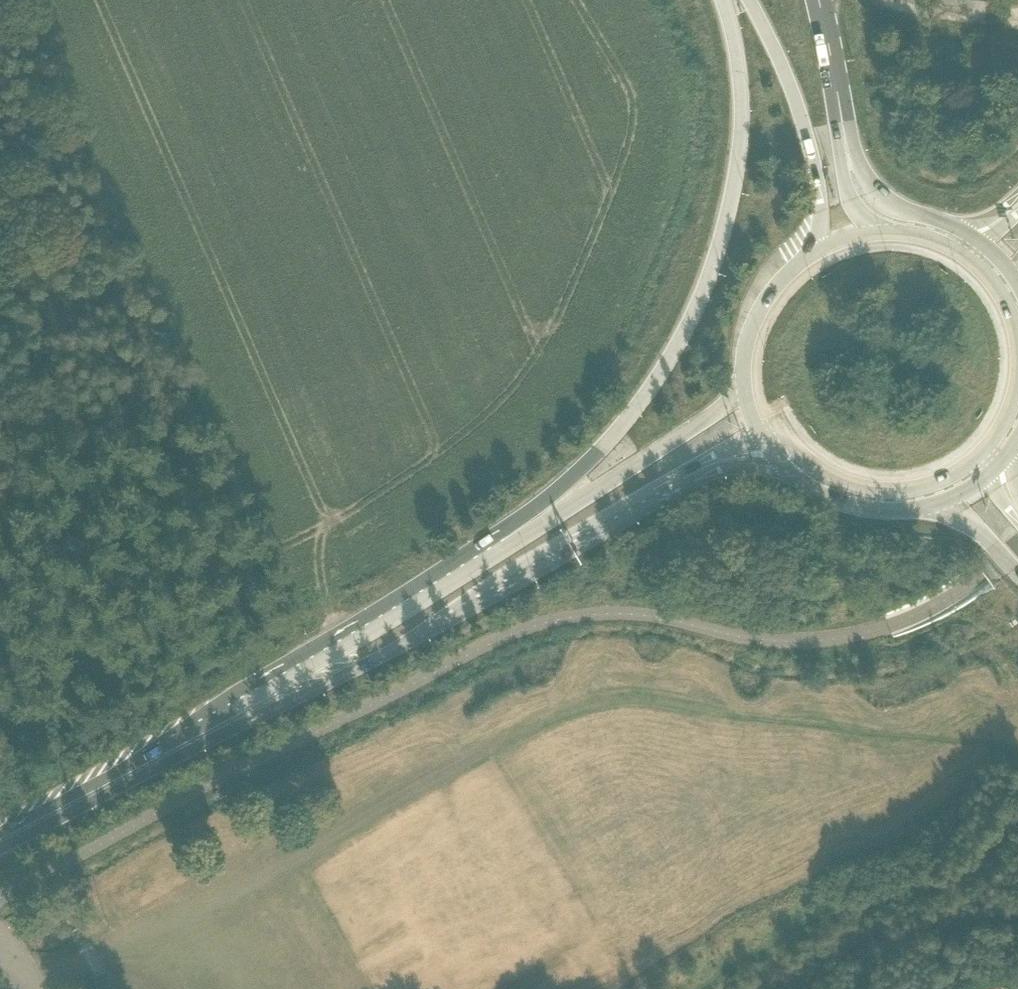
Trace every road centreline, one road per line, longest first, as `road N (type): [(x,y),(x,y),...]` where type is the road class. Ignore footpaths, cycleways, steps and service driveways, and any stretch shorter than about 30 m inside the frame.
road 1 (primary): [(723,0),(741,84),(741,138),(705,287),(643,401),(511,538)]
road 2 (secondary): [(307,679),(423,631),(704,467),(767,445)]
road 3 (secondary): [(307,679),(0,840)]
road 4 (secondary): [(744,384),(722,407),(511,538)]
road 5 (primary): [(745,0),(787,79),(809,145),(817,251)]
road 6 (primary): [(767,445),(789,442),(857,486),(901,490),(957,471),(991,442)]
road 7 (secondary): [(511,538),(403,602),(307,679)]
road 8 (primary): [(767,445),(799,481),(838,501),(884,511),(934,504)]
road 9 (primary): [(974,235),(887,203),(847,144)]
road 10 (primary): [(817,251),(765,300),(750,333),(744,384)]
road 11 (primary): [(847,144),(819,0)]
road 12 (primary): [(1017,347),(991,282),(951,250)]

